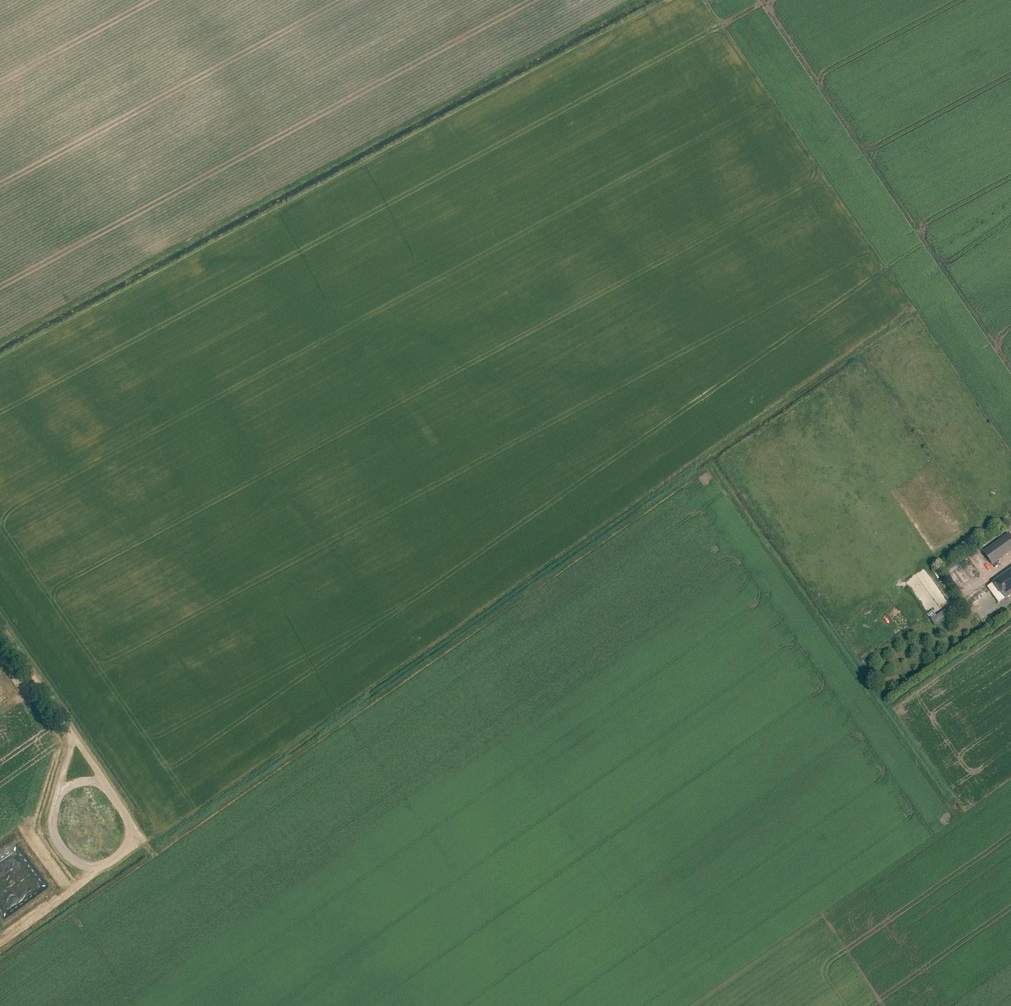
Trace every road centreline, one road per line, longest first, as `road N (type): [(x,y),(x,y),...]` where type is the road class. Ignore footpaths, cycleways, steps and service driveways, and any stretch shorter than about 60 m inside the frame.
road 1 (unclassified): [(102,779),(132,838),(104,866),(76,862),(59,846),(59,791)]
road 2 (unclassified): [(0,630),(74,738)]
road 3 (track): [(104,866),(0,942)]

